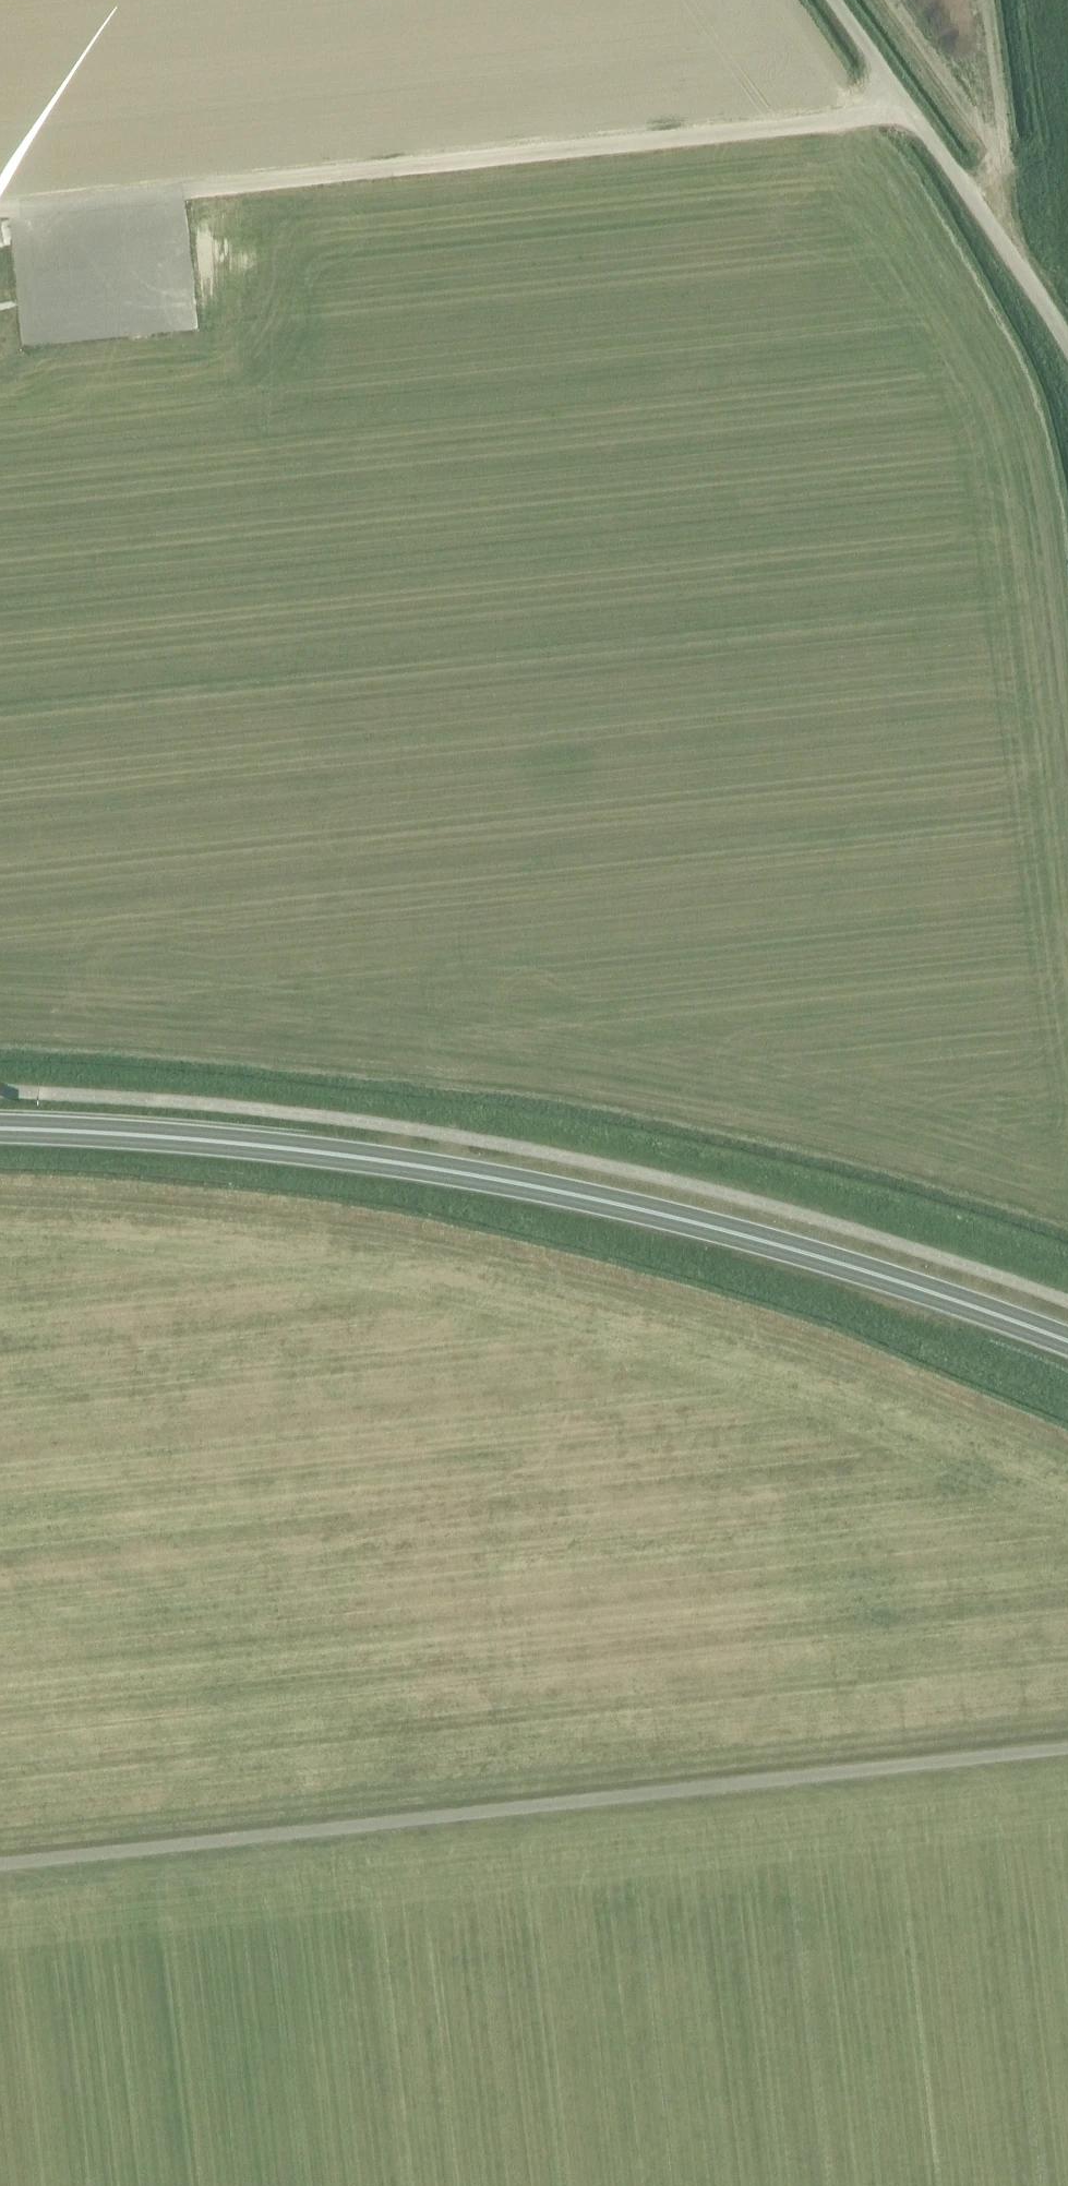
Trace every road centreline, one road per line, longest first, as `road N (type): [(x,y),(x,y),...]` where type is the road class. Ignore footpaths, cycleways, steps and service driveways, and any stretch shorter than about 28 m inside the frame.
road 1 (trunk): [(0,1131),(382,1162),(534,1190),(865,1273),(1067,1344)]
road 2 (track): [(1067,1747),(0,1864)]
road 3 (track): [(0,212),(910,115)]
road 4 (unclassified): [(1067,357),(830,0)]

